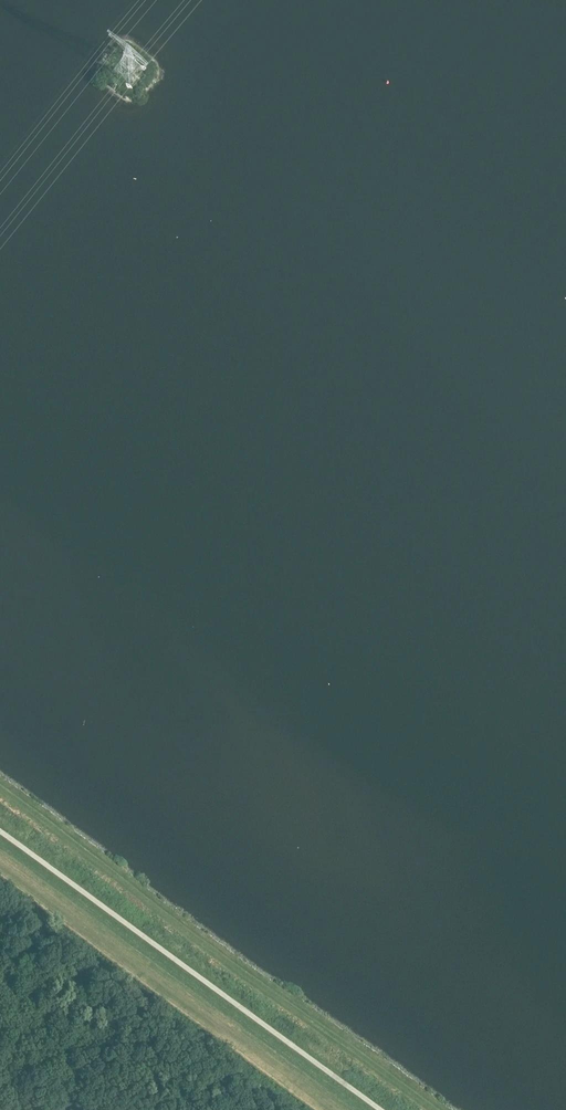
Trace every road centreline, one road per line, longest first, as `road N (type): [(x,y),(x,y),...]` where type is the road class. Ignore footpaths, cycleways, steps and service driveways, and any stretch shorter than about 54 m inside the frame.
road 1 (track): [(0,785),(175,929),(432,1109)]

